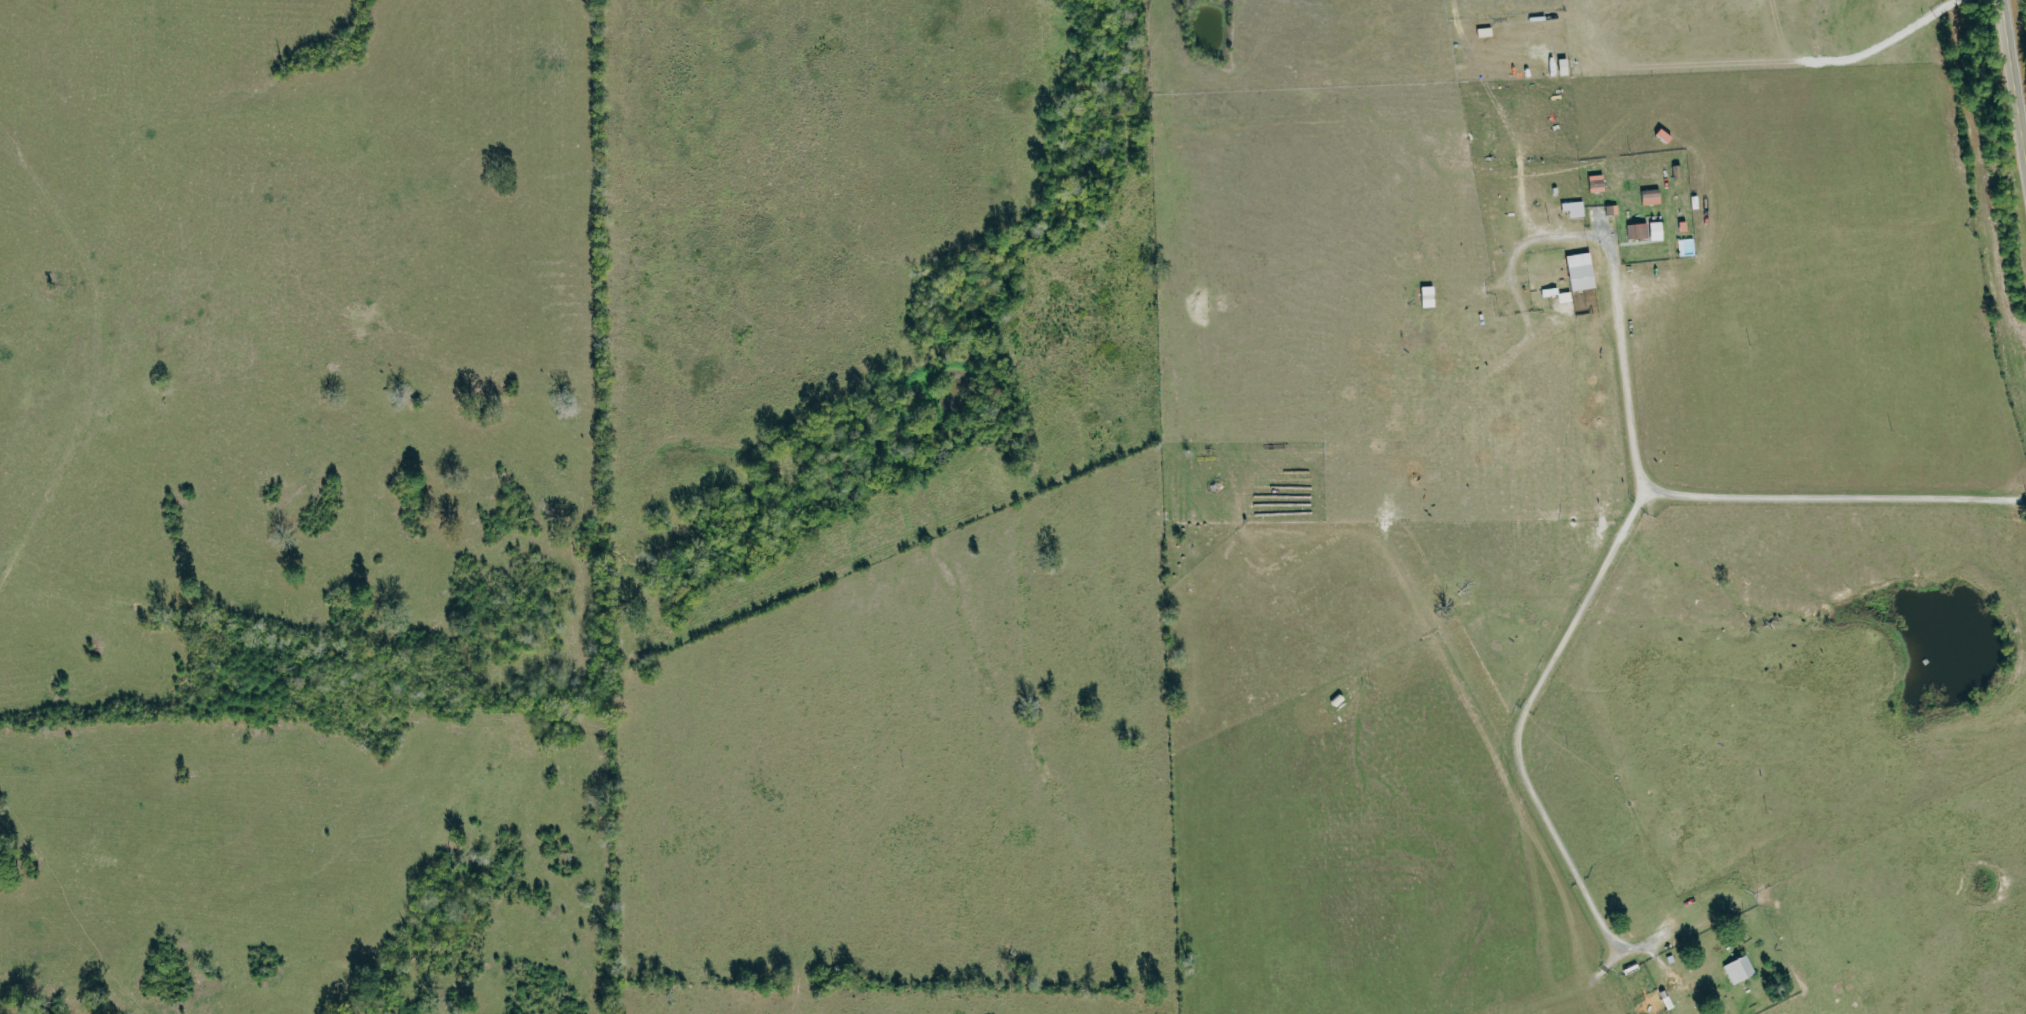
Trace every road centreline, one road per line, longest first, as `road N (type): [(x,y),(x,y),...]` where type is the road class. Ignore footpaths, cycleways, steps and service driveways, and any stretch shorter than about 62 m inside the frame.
road 1 (secondary): [(2000,0),(2025,167)]

